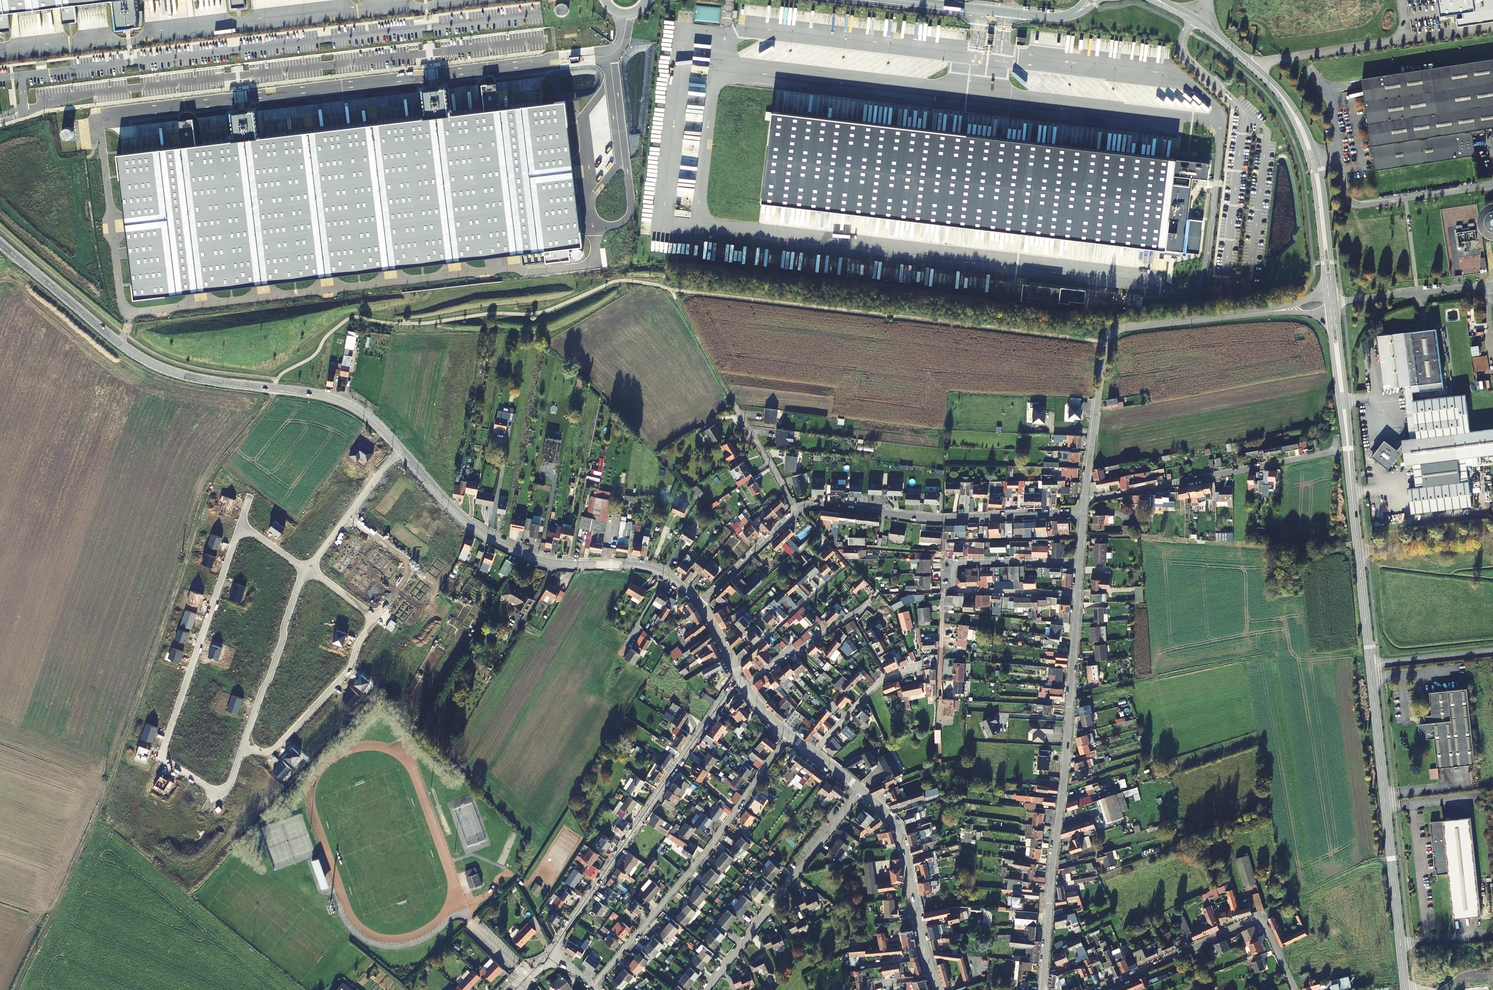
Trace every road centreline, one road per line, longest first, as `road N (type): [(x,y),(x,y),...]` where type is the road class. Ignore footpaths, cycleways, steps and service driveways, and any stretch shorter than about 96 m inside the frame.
road 1 (unclassified): [(1042,989),(1080,596)]
road 2 (tertiary): [(0,241),(149,363),(192,379),(325,396)]
road 3 (residential): [(243,747),(224,791),(161,757),(240,524)]
road 4 (tertiary): [(701,603),(660,570),(526,556),(469,524),(398,449)]
road 5 (residential): [(739,674),(554,958)]
road 6 (unclassified): [(1085,500),(1109,338),(1126,327),(1271,311)]
road 7 (secondary): [(1371,665),(1406,989)]
road 8 (residential): [(592,987),(706,852),(789,735)]
road 9 (residential): [(1083,513),(941,519),(799,508)]
road 10 (residential): [(1095,989),(1262,917),(1295,989)]
road 11 (residential): [(1085,500),(1333,451)]
road 12 (residential): [(860,789),(706,989)]
road 13 (tertiary): [(937,989),(900,833),(860,789)]
road 14 (secondary): [(1348,449),(1371,665)]
road 15 (secondary): [(1336,303),(1323,180),(1305,125),(1284,98)]
road 16 (secondary): [(1284,98),(1313,176),(1326,299)]
road 17 (residential): [(375,618),(349,671),(273,750),(243,747)]
road 18 (residential): [(307,569),(243,747)]
road 19 (unclassified): [(1080,11),(1059,18),(895,0)]
road 20 (secondary): [(1159,0),(1226,43),(1284,98)]
road 21 (unclassified): [(1492,285),(1336,303)]
road 22 (residential): [(1081,562),(957,562),(954,590)]
road 23 (secondary): [(1348,449),(1336,303)]
road 24 (secondary): [(1328,308),(1348,449)]
road 25 (residential): [(348,516),(409,568),(375,618)]
road 26 (residential): [(799,508),(701,603)]
road 27 (track): [(671,290),(738,408)]
road 28 (residential): [(745,686),(782,654),(855,617)]
road 29 (residential): [(954,590),(1080,596)]
road 30 (unclassified): [(1371,665),(1492,651)]

